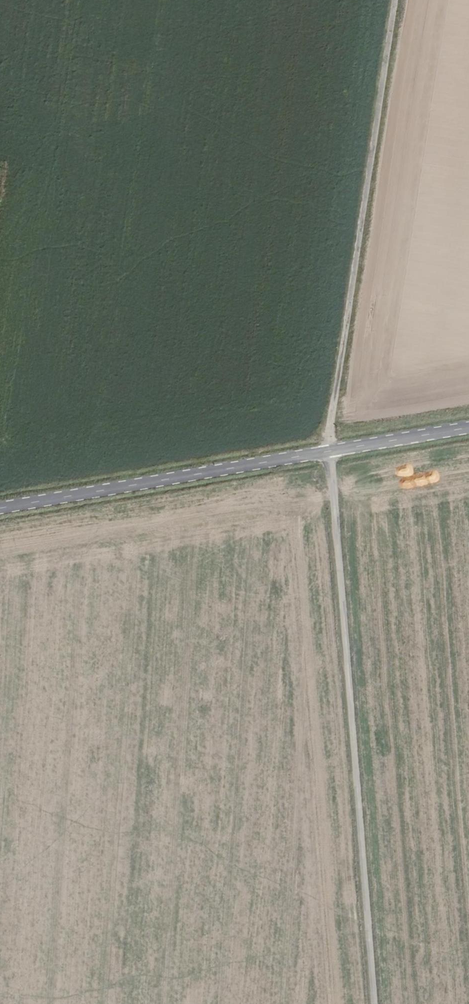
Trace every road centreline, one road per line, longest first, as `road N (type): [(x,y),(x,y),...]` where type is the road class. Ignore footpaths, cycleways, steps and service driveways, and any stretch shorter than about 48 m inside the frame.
road 1 (unclassified): [(326,452),(371,1003)]
road 2 (unclassified): [(397,0),(326,452)]
road 3 (secondary): [(0,509),(326,452)]
road 4 (secondary): [(326,452),(468,428)]

